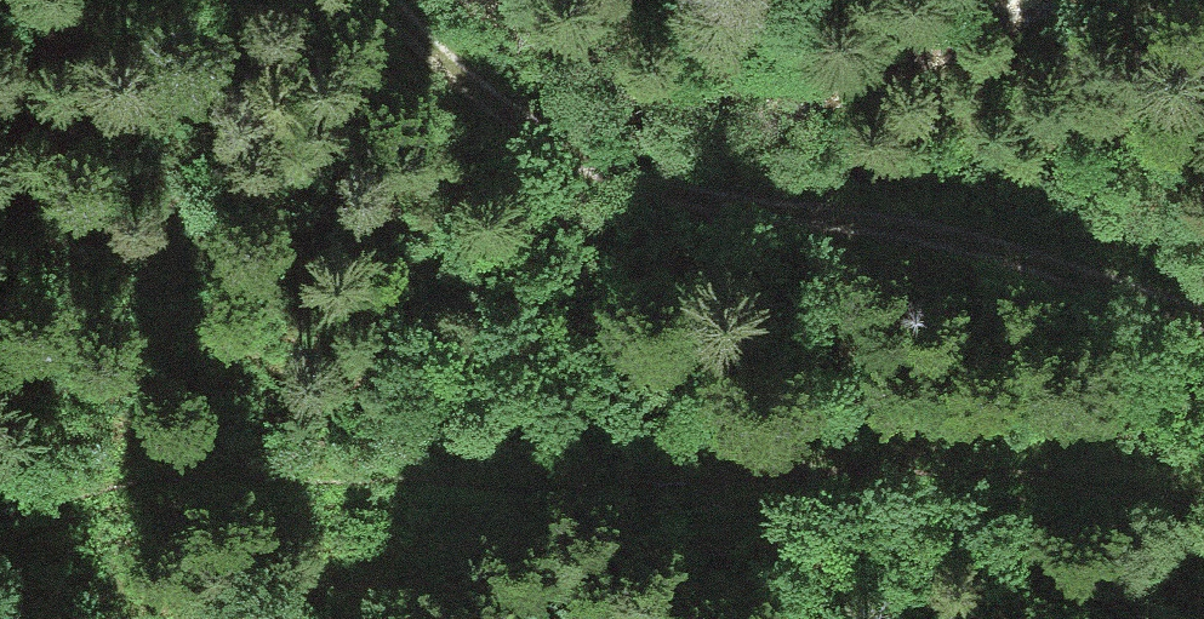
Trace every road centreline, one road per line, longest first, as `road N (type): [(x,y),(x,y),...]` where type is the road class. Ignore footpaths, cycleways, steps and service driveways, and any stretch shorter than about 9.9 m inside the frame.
road 1 (track): [(1203,500),(1000,486),(666,501),(160,491),(0,524)]
road 2 (track): [(385,0),(466,90),(565,152),(698,205),(960,244),(1203,323)]

